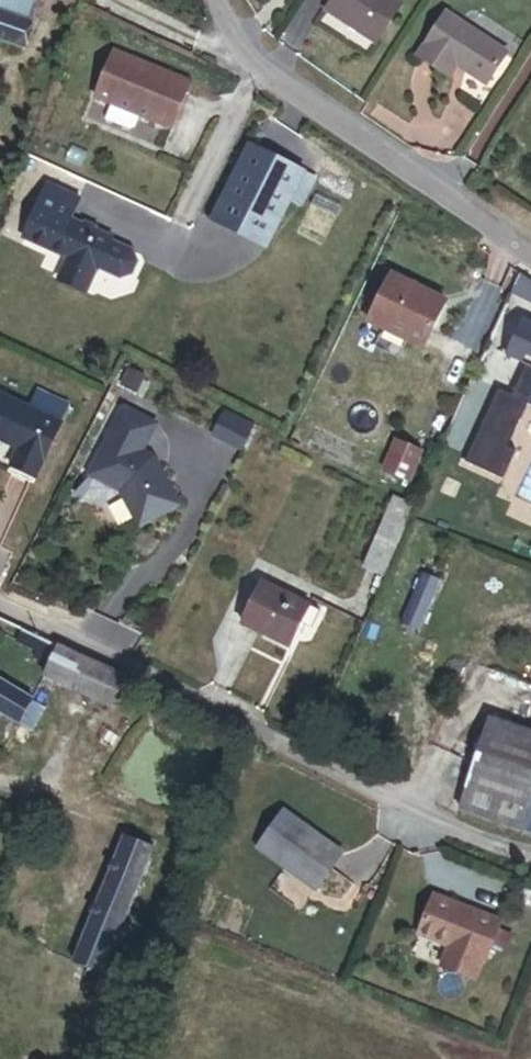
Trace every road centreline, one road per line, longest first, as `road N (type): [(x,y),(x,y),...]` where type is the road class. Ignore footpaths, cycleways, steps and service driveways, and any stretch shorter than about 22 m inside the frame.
road 1 (unclassified): [(0,608),(128,665),(391,808),(530,863)]
road 2 (residential): [(214,0),(267,70),(530,256)]

